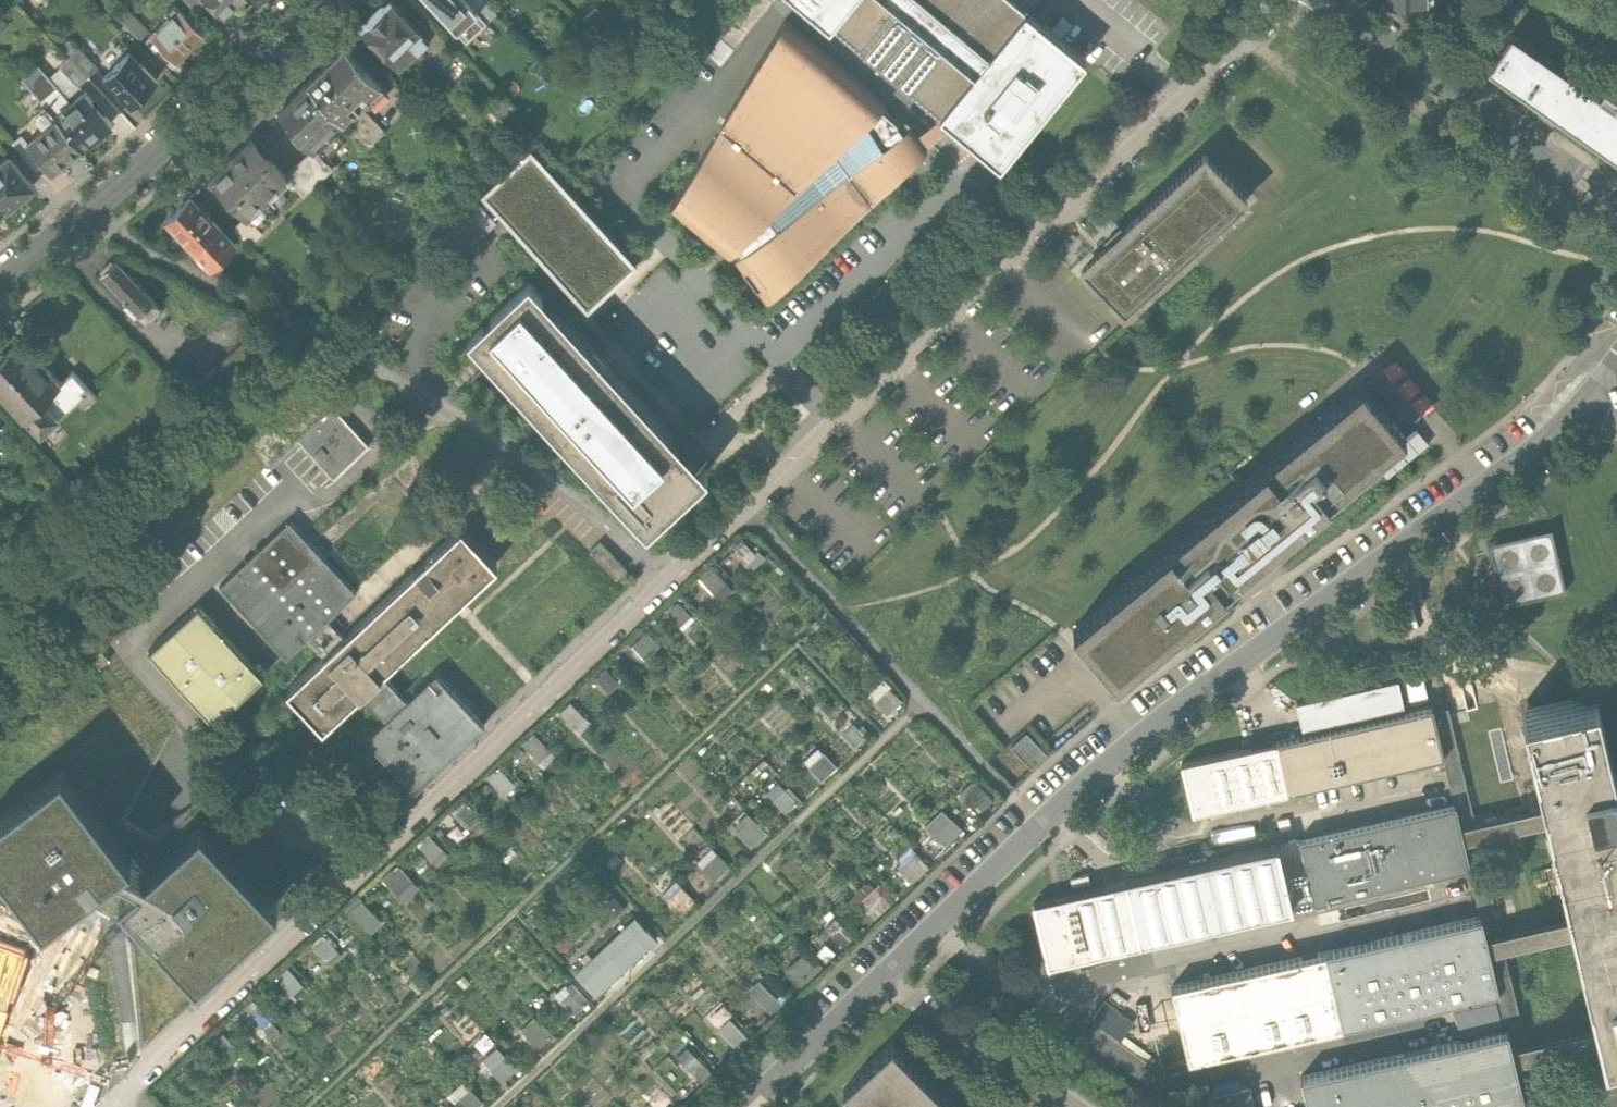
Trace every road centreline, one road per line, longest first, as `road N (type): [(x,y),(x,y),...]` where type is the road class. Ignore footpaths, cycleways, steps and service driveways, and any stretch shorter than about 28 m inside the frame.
road 1 (unclassified): [(1291,0),(372,855),(114,1106)]
road 2 (tertiary): [(1599,410),(1138,743),(746,1106)]
road 3 (residential): [(0,280),(88,210),(309,0)]
road 4 (tertiary): [(1317,0),(1616,203)]
road 5 (unknown): [(0,1092),(86,927)]

